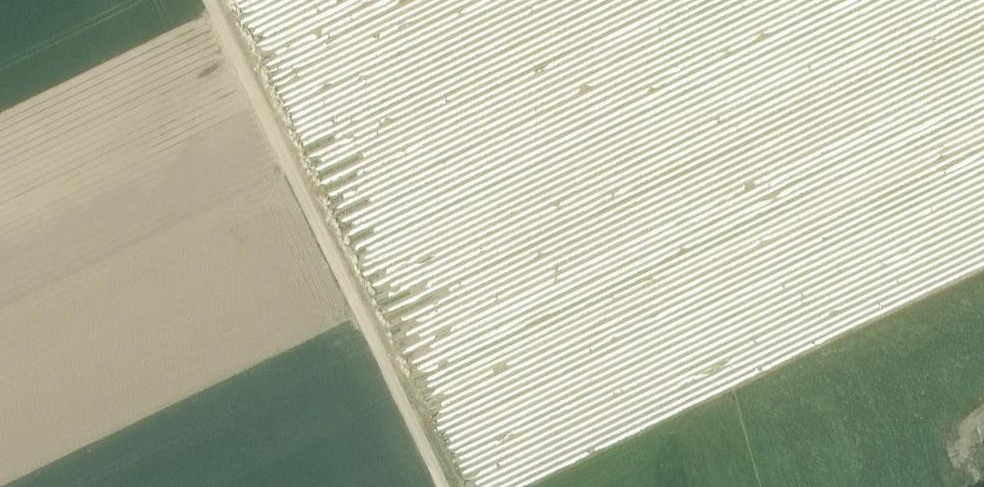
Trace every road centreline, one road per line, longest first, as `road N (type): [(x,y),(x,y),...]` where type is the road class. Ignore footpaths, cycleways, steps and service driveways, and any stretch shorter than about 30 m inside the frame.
road 1 (track): [(208,0),(440,486)]

